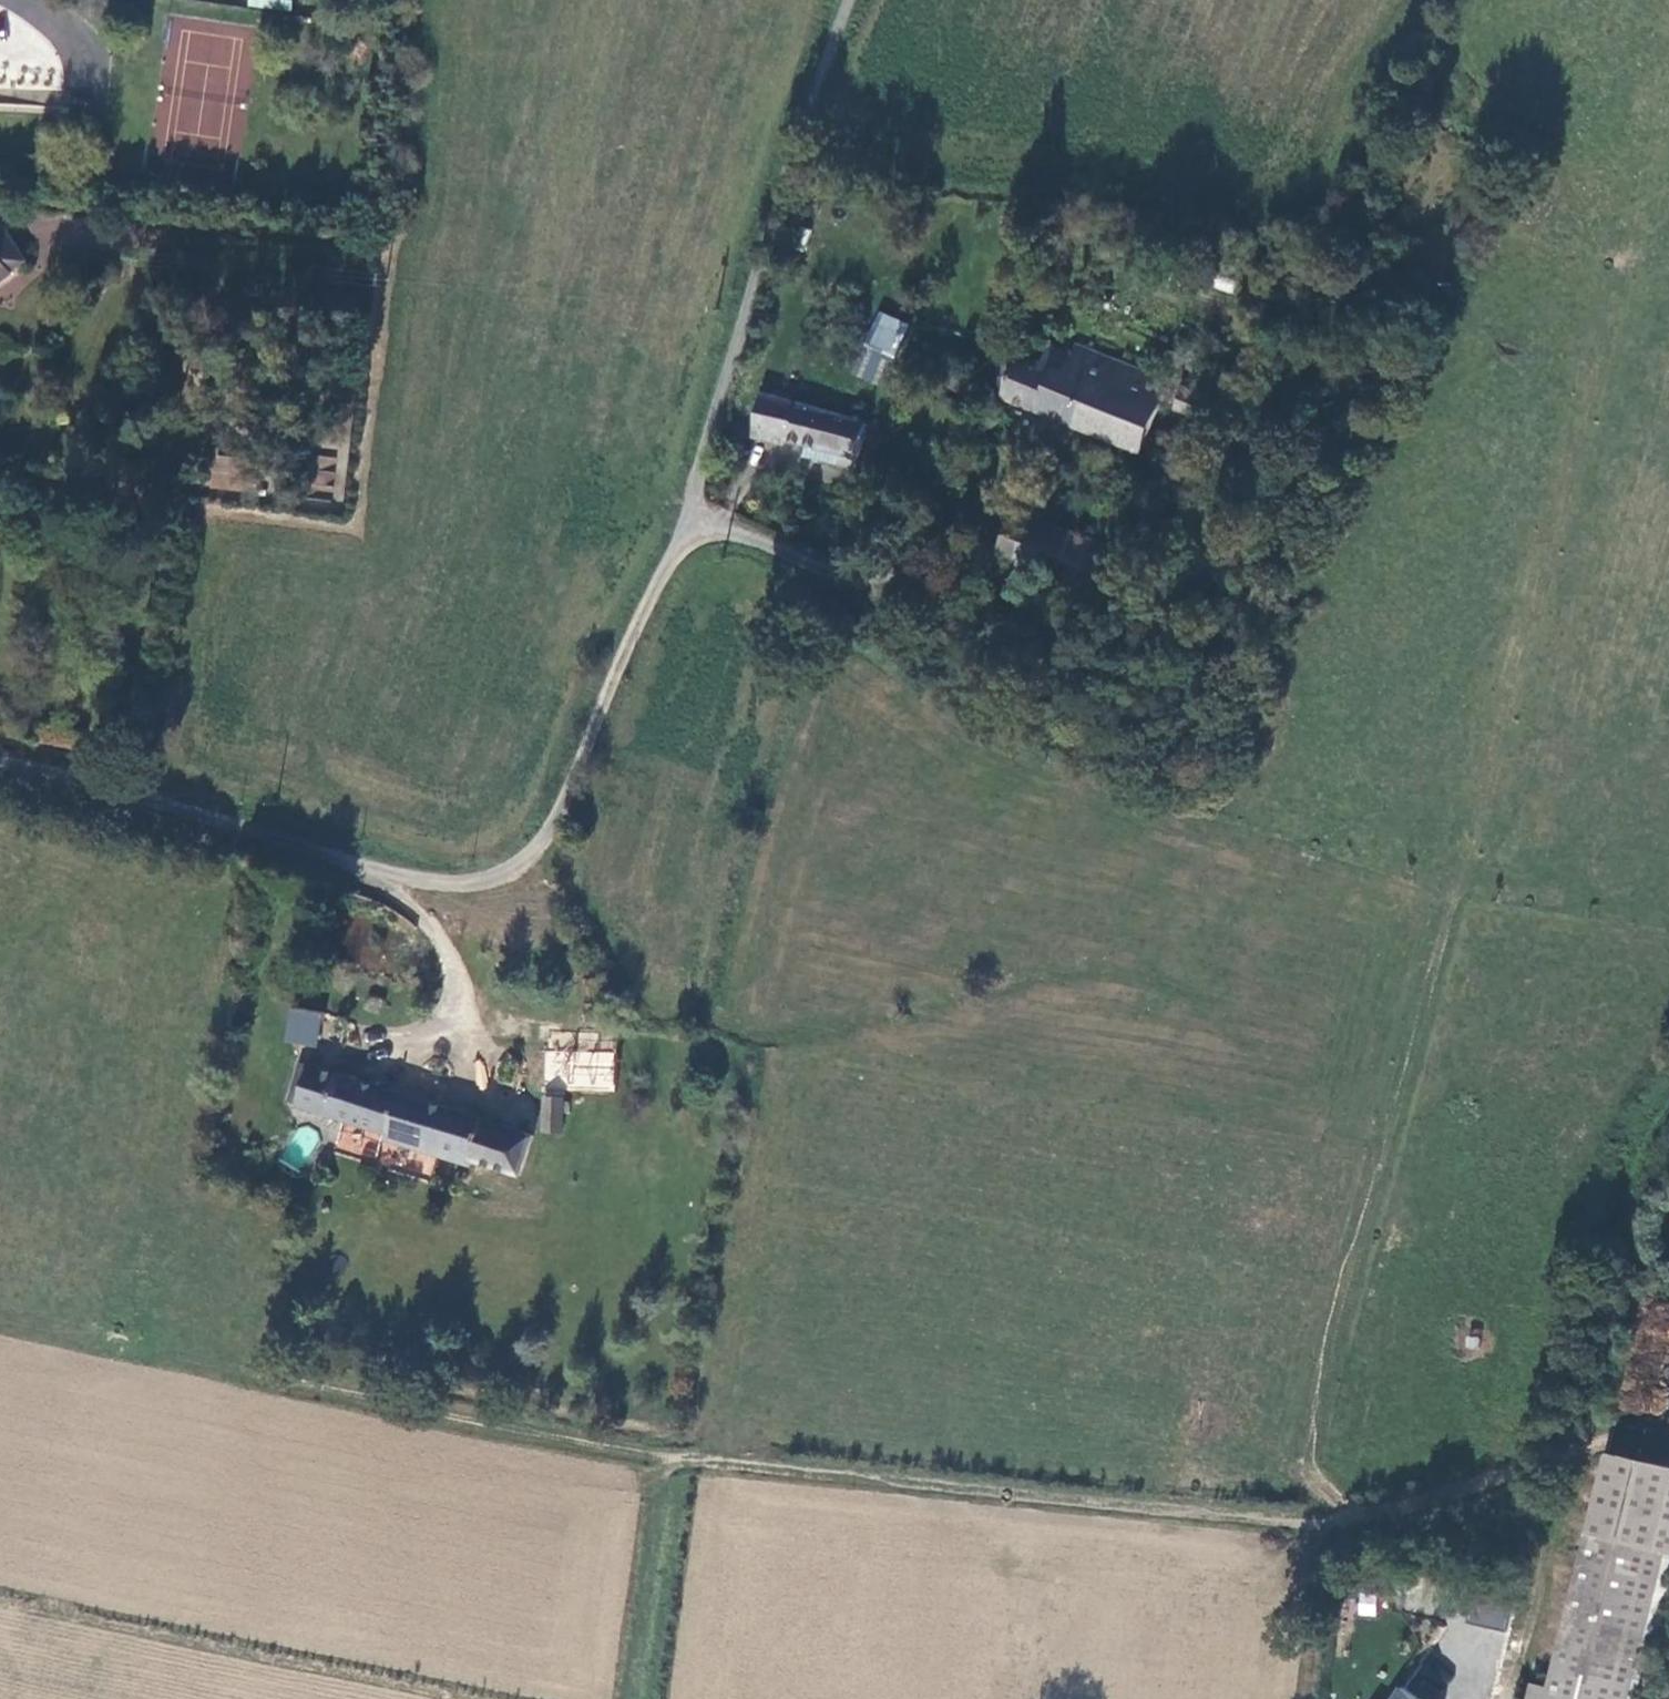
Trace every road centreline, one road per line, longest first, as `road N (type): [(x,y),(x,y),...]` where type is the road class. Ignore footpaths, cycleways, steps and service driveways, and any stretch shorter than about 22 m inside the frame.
road 1 (unclassified): [(0,761),(383,873),(452,884),(500,877),(539,845),(684,522)]
road 2 (track): [(684,522),(843,0)]

